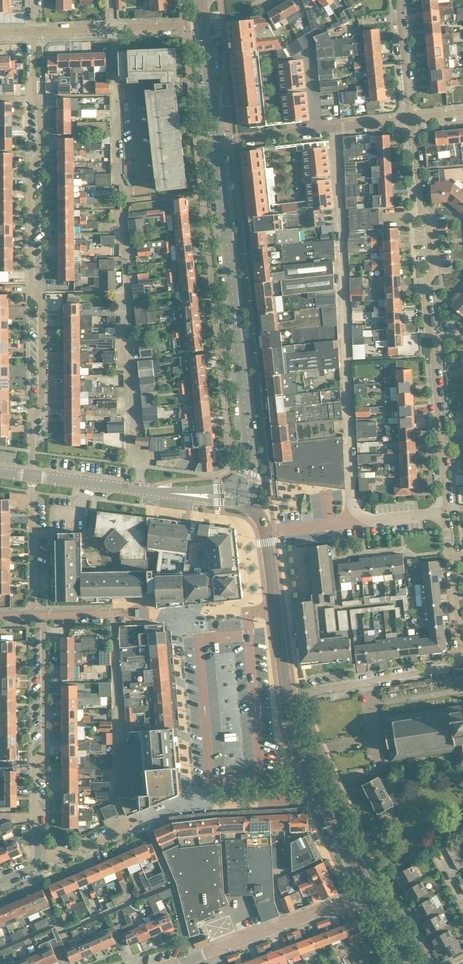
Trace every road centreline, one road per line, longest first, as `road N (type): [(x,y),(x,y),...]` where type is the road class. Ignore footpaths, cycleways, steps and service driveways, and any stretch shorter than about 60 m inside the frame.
road 1 (residential): [(32,476),(41,298),(33,286),(30,165),(38,154),(32,32)]
road 2 (residential): [(410,117),(437,266),(426,285),(427,326),(445,518)]
road 3 (unclassified): [(334,126),(352,500),(359,514)]
road 4 (tertiary): [(249,459),(216,142)]
road 5 (residential): [(34,615),(42,626),(44,752),(35,761),(38,864)]
road 6 (tertiary): [(370,890),(296,744),(285,696)]
road 7 (residential): [(186,960),(370,890)]
road 8 (residential): [(460,662),(285,696)]
road 9 (residential): [(32,32),(204,25)]
road 10 (tertiary): [(285,696),(265,532)]
road 11 (tertiary): [(195,494),(32,476)]
road 12 (residential): [(445,518),(460,662)]
road 13 (residential): [(38,864),(173,812)]
road 14 (residential): [(32,476),(34,615)]
road 15 (residential): [(114,615),(120,738)]

